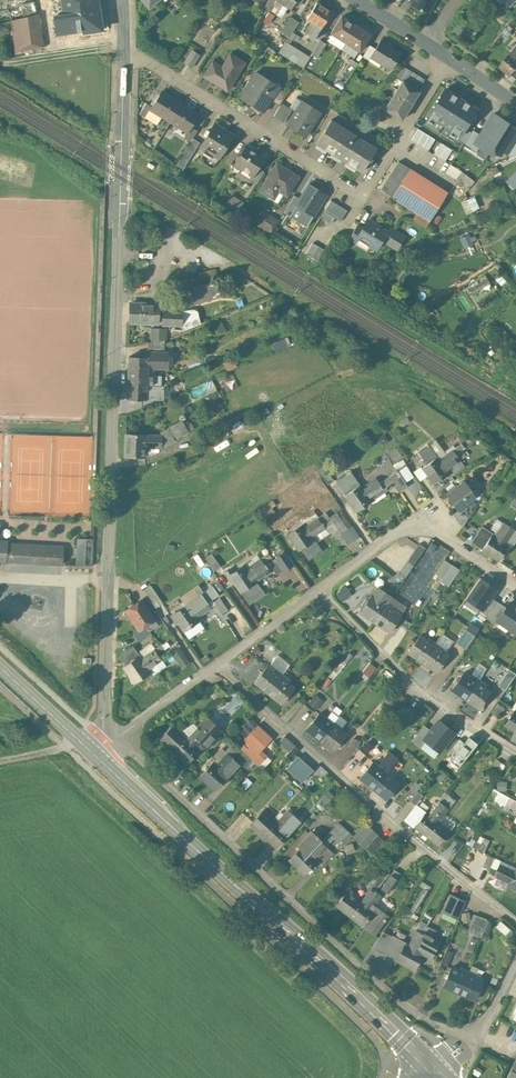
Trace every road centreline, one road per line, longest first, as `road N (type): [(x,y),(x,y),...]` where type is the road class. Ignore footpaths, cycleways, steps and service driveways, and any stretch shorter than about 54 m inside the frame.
road 1 (unclassified): [(126,48),(110,582),(96,756)]
road 2 (primary): [(438,1075),(96,756)]
road 3 (residential): [(473,1035),(402,1002),(119,737)]
road 4 (residential): [(450,58),(365,199),(126,48)]
road 5 (residential): [(515,922),(215,664)]
road 6 (residential): [(515,751),(424,696),(319,589)]
road 7 (residential): [(319,589),(403,528),(434,532),(515,586)]
road 8 (primary): [(96,756),(0,668)]
road 9 (residential): [(215,664),(319,589)]
road 10 (residential): [(119,737),(215,664)]

